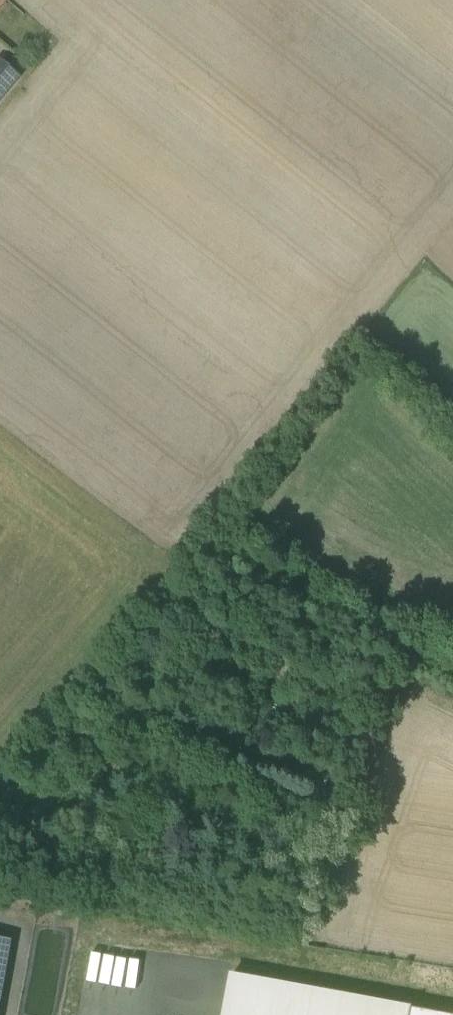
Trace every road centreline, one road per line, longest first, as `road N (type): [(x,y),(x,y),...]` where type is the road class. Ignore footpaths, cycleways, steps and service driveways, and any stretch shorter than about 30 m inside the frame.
road 1 (track): [(231,969),(452,1007)]

